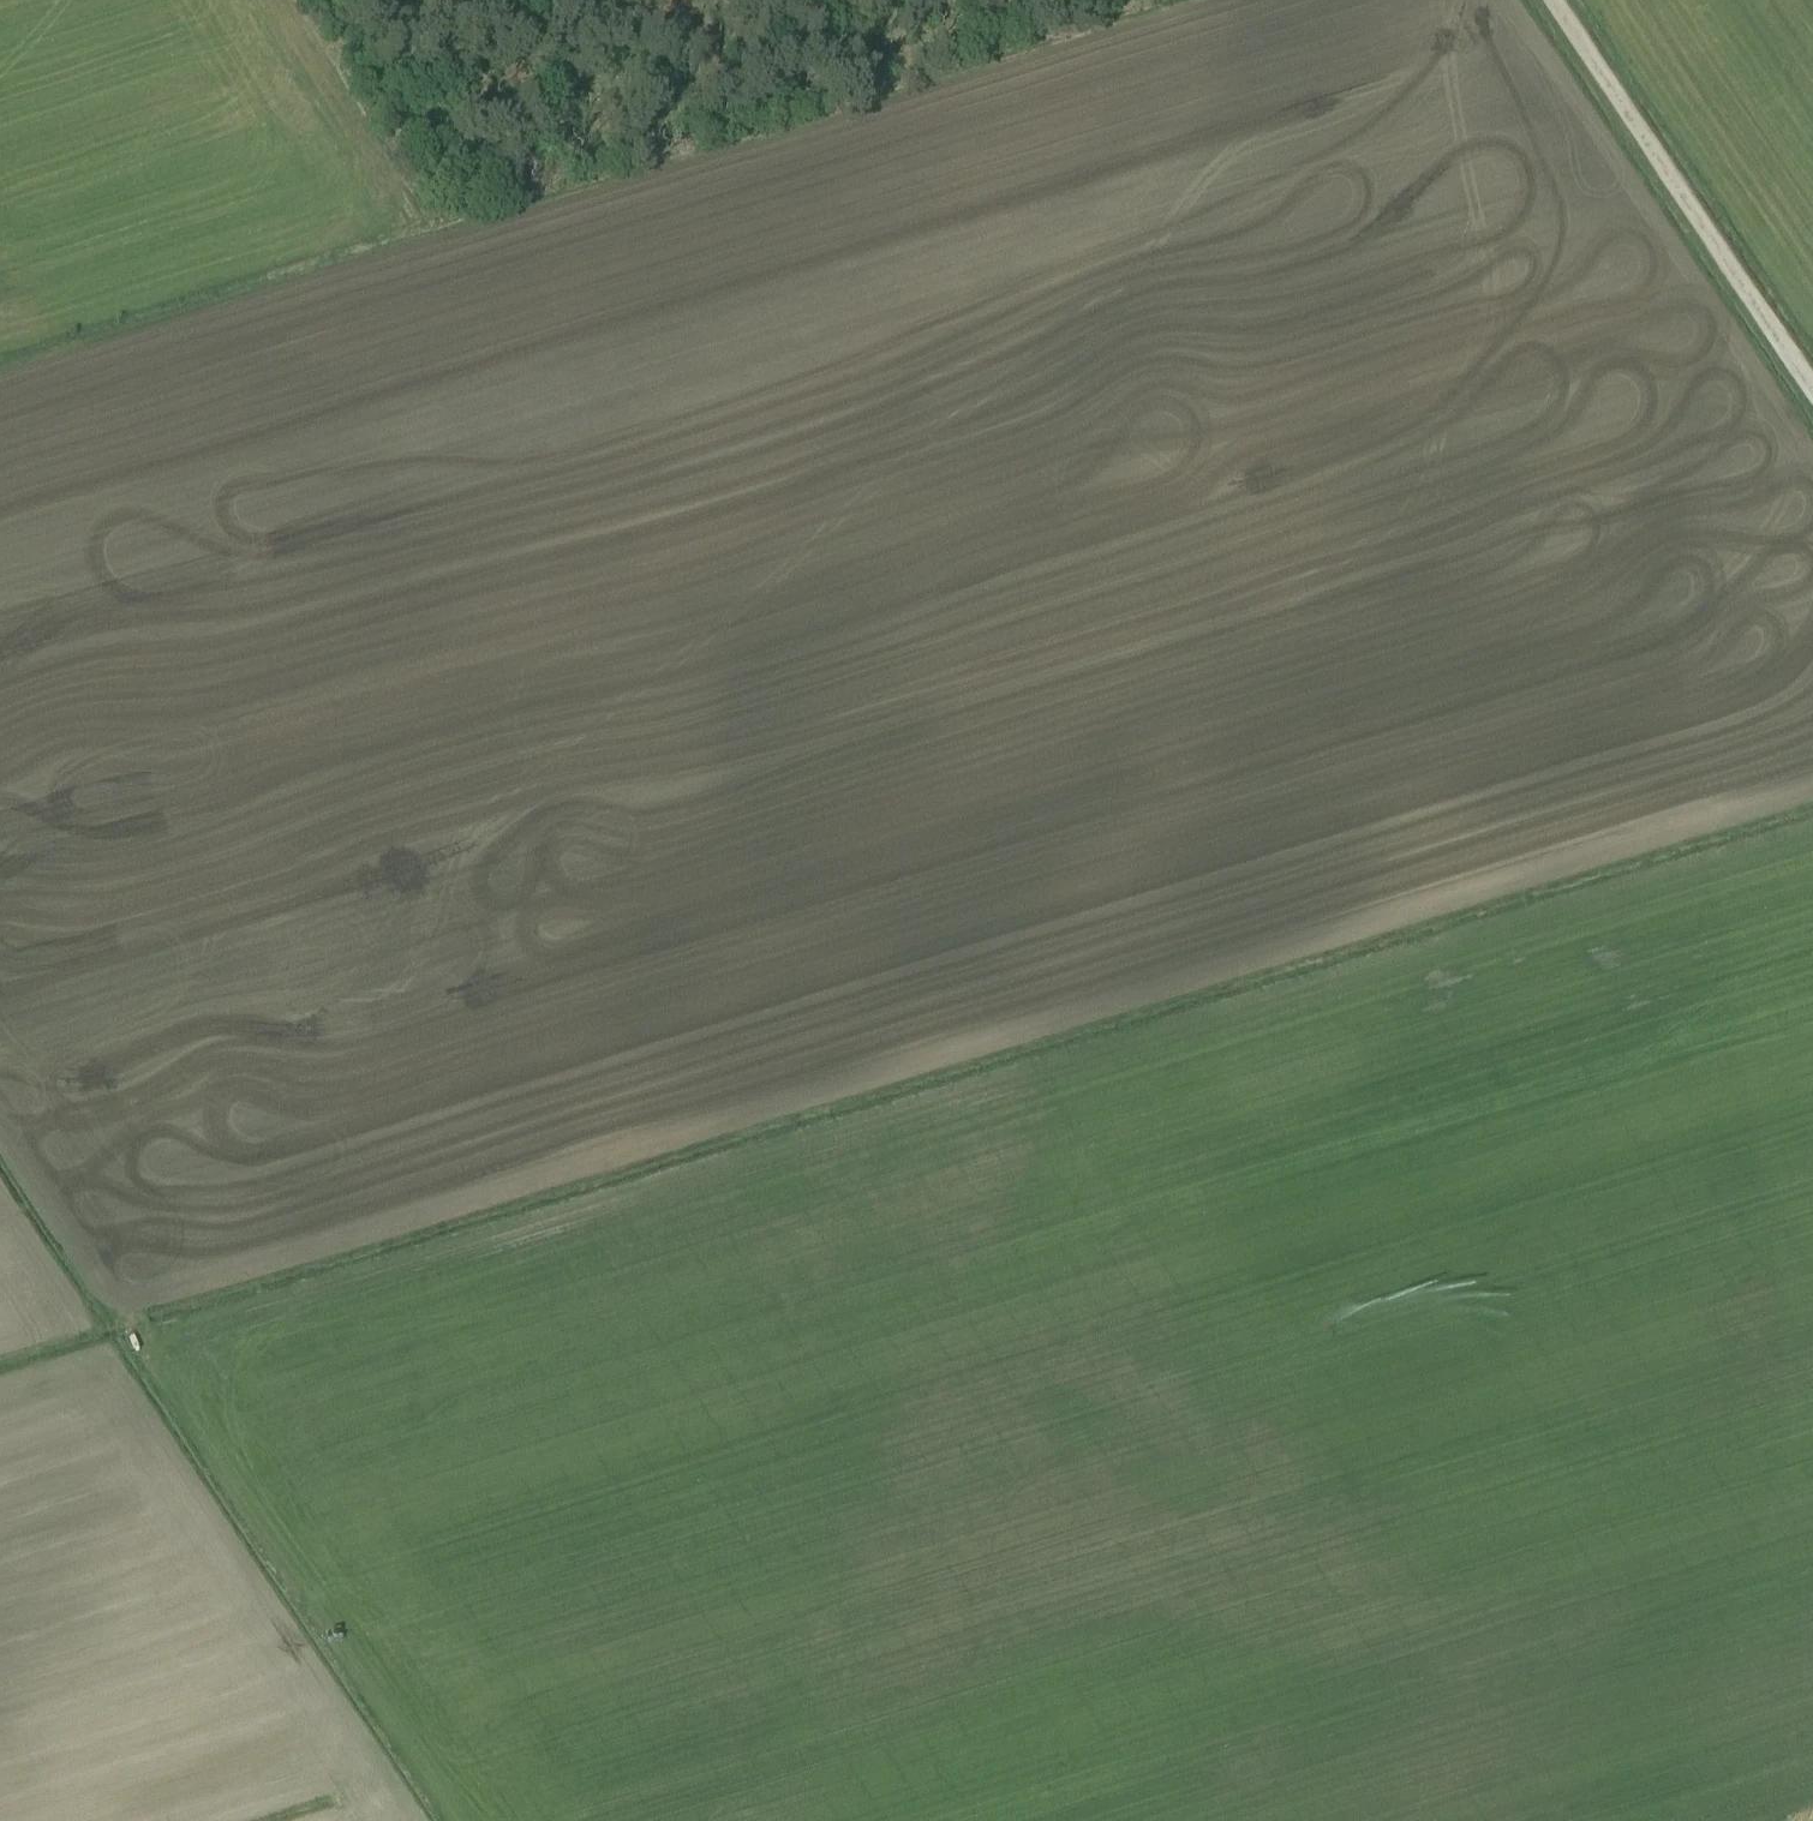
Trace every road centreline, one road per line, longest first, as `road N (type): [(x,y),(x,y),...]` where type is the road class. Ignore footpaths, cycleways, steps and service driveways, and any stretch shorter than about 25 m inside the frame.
road 1 (track): [(1812,390),(1553,0)]

